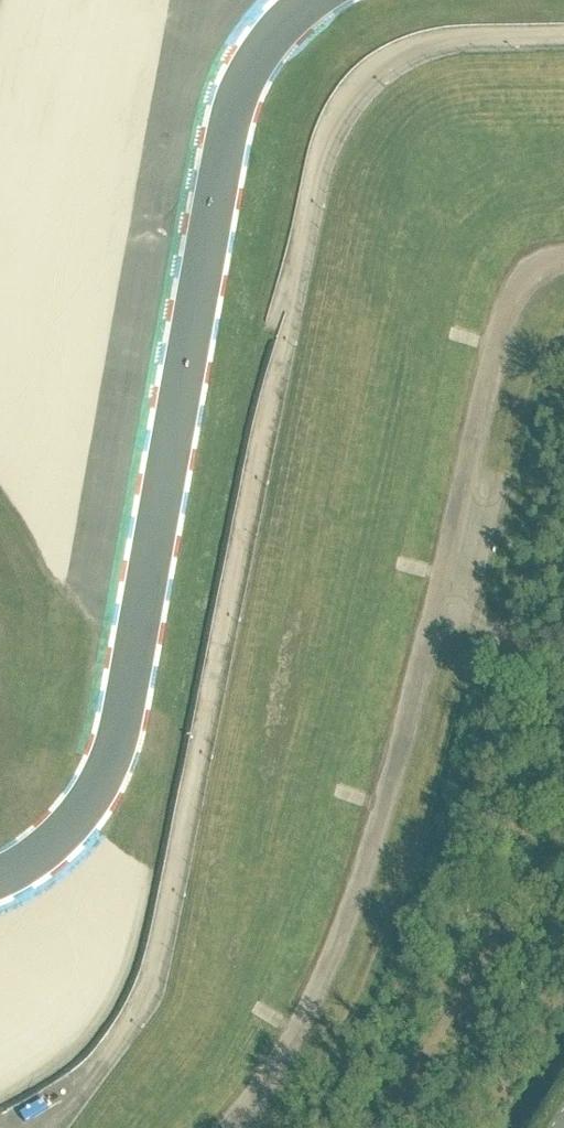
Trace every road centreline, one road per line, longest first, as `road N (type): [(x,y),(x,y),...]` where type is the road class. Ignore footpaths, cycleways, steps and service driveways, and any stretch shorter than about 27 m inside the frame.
road 1 (track): [(367,1127),(563,819)]

